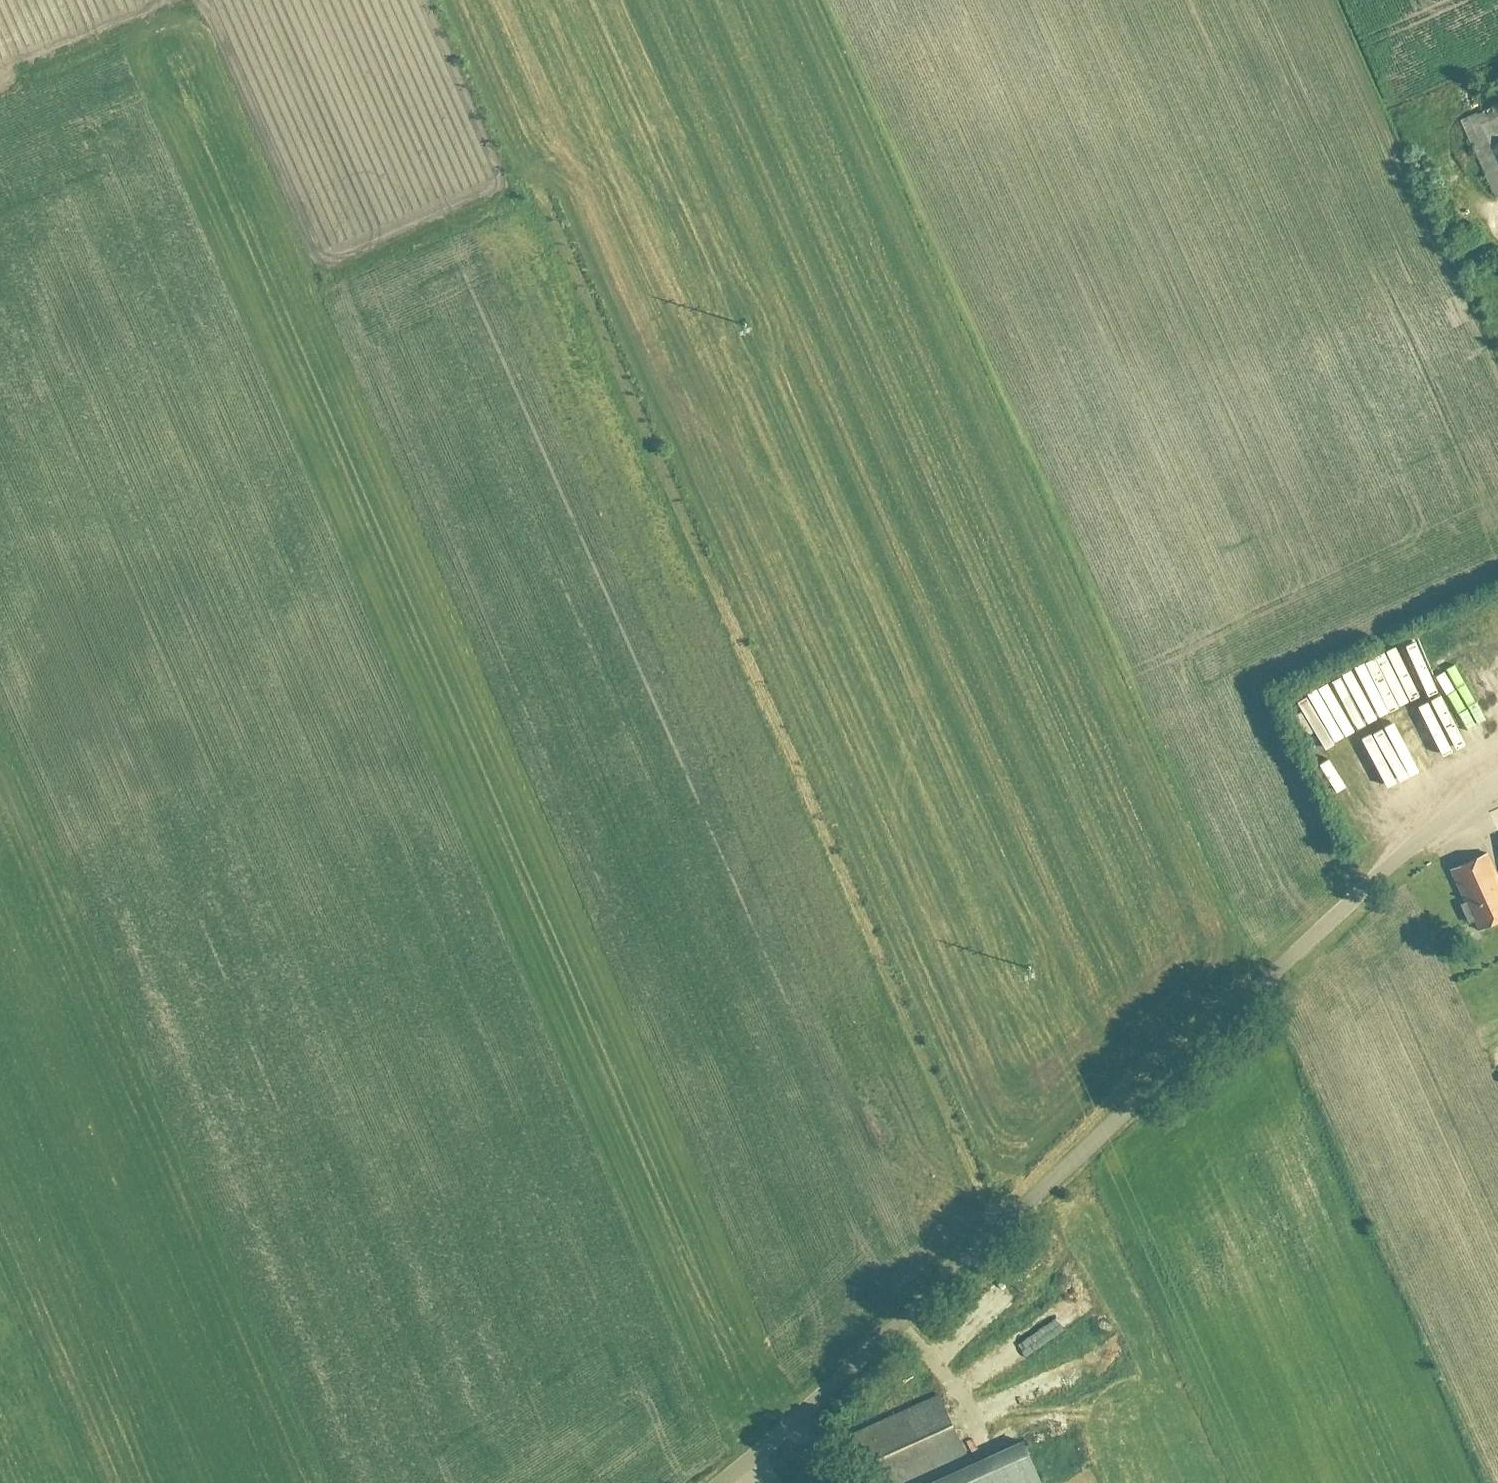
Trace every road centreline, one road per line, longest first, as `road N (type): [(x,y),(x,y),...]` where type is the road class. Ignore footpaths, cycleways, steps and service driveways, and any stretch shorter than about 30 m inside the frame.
road 1 (unclassified): [(722,1482),(1389,868),(1497,780)]

